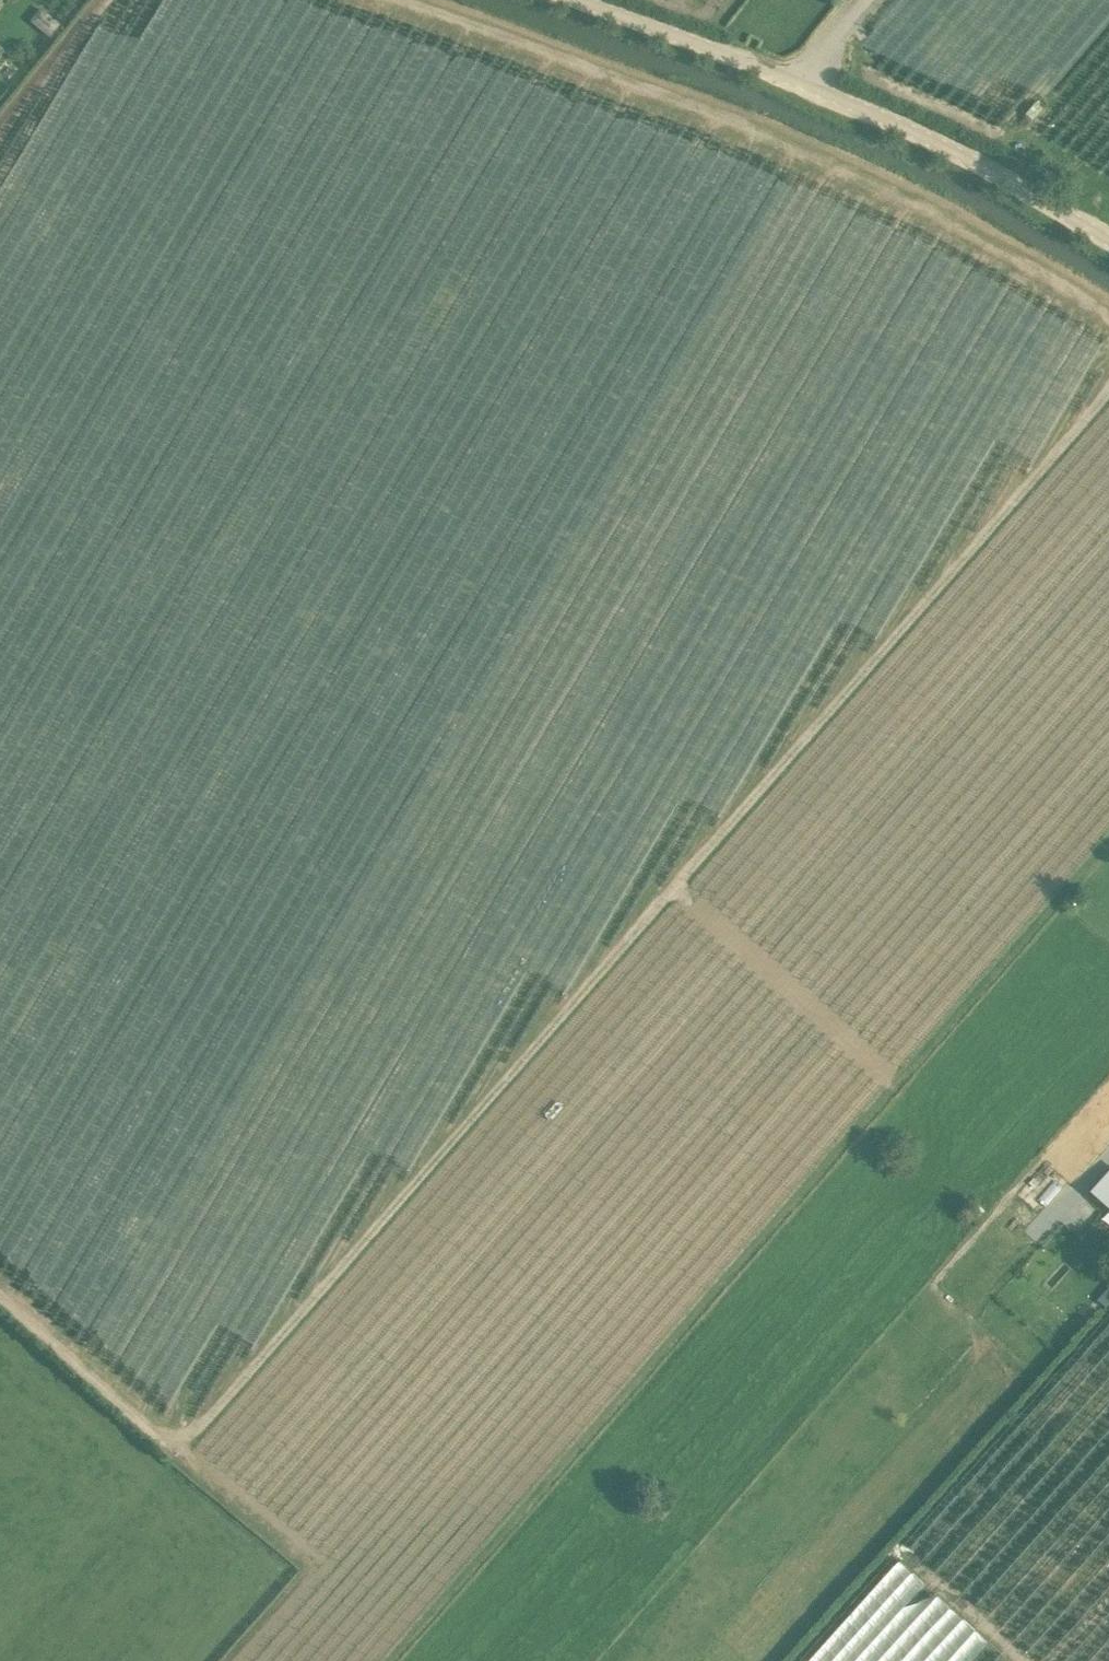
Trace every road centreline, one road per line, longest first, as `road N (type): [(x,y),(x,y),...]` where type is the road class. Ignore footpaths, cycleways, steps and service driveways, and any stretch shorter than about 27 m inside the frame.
road 1 (track): [(1108,384),(186,1442),(165,1442),(0,1295)]
road 2 (track): [(391,0),(768,136),(944,218),(1108,312)]
road 3 (unclassified): [(1108,240),(1018,185),(807,83),(577,0)]
road 4 (track): [(0,129),(107,0)]

